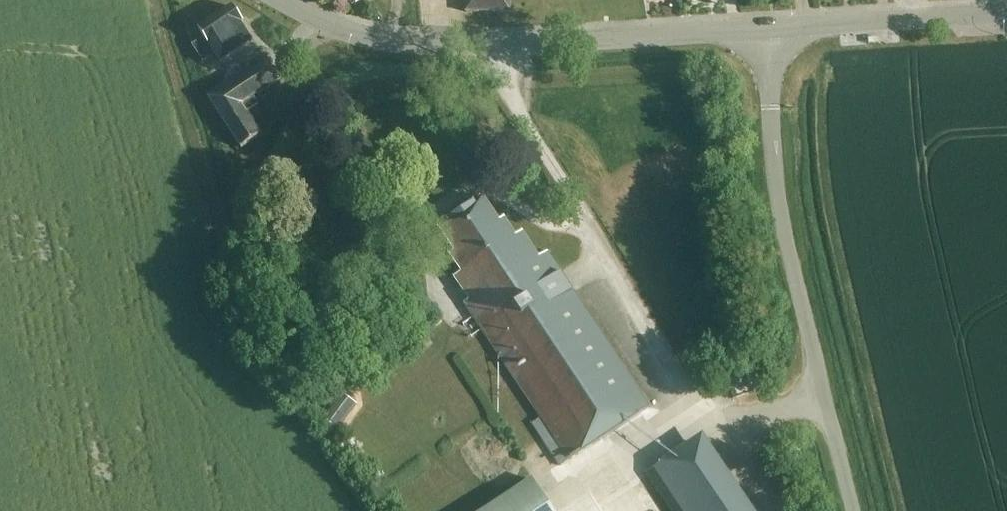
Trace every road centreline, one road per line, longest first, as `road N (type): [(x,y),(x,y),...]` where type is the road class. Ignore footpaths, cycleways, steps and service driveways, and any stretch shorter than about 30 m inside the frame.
road 1 (tertiary): [(768,28),(495,46),(393,40),(279,0)]
road 2 (unclassified): [(854,510),(775,178),(768,28)]
road 3 (tertiary): [(996,15),(805,25)]

